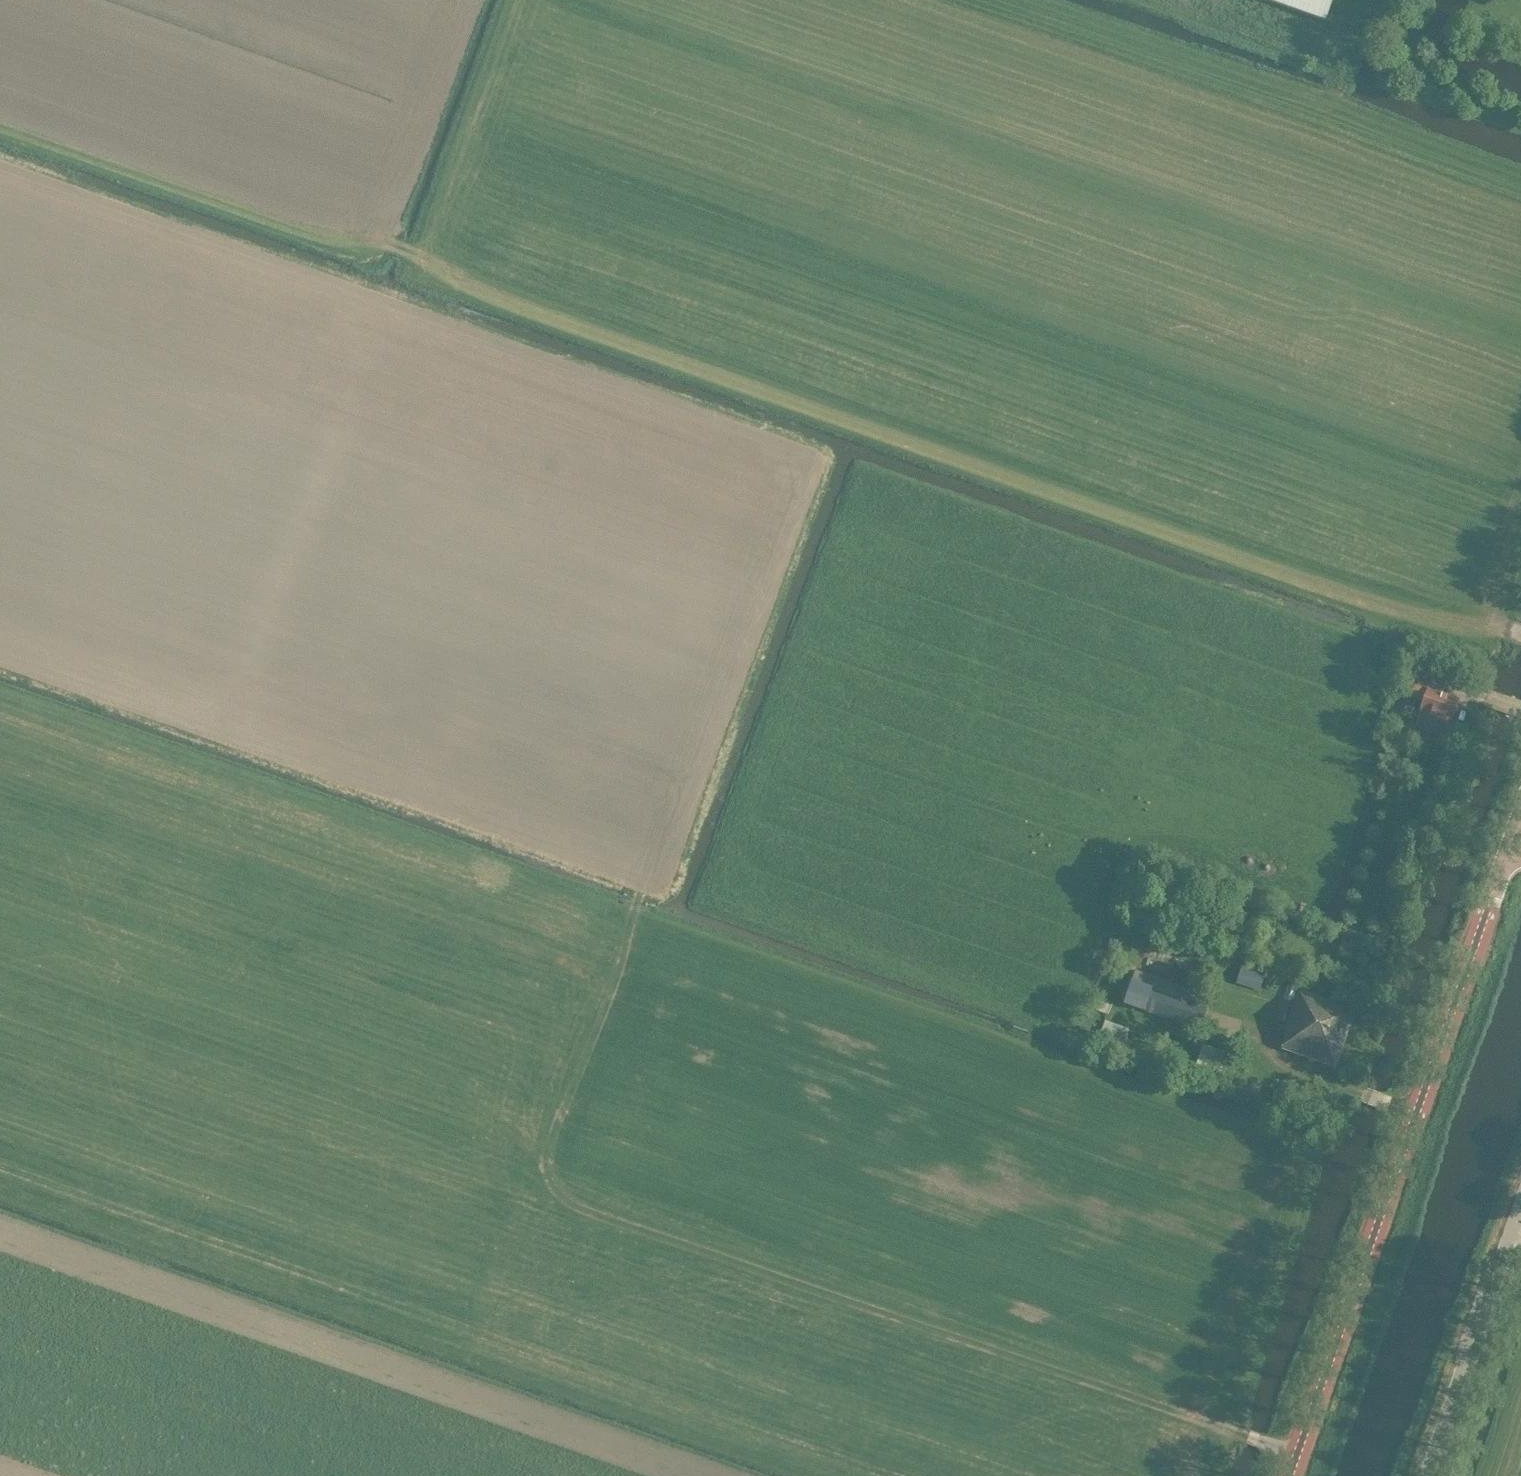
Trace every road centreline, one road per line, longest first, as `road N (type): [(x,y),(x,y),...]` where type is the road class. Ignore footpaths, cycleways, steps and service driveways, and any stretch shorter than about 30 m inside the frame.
road 1 (tertiary): [(1290,1475),(1511,839)]
road 2 (unclassified): [(1427,1475),(1520,1207)]

